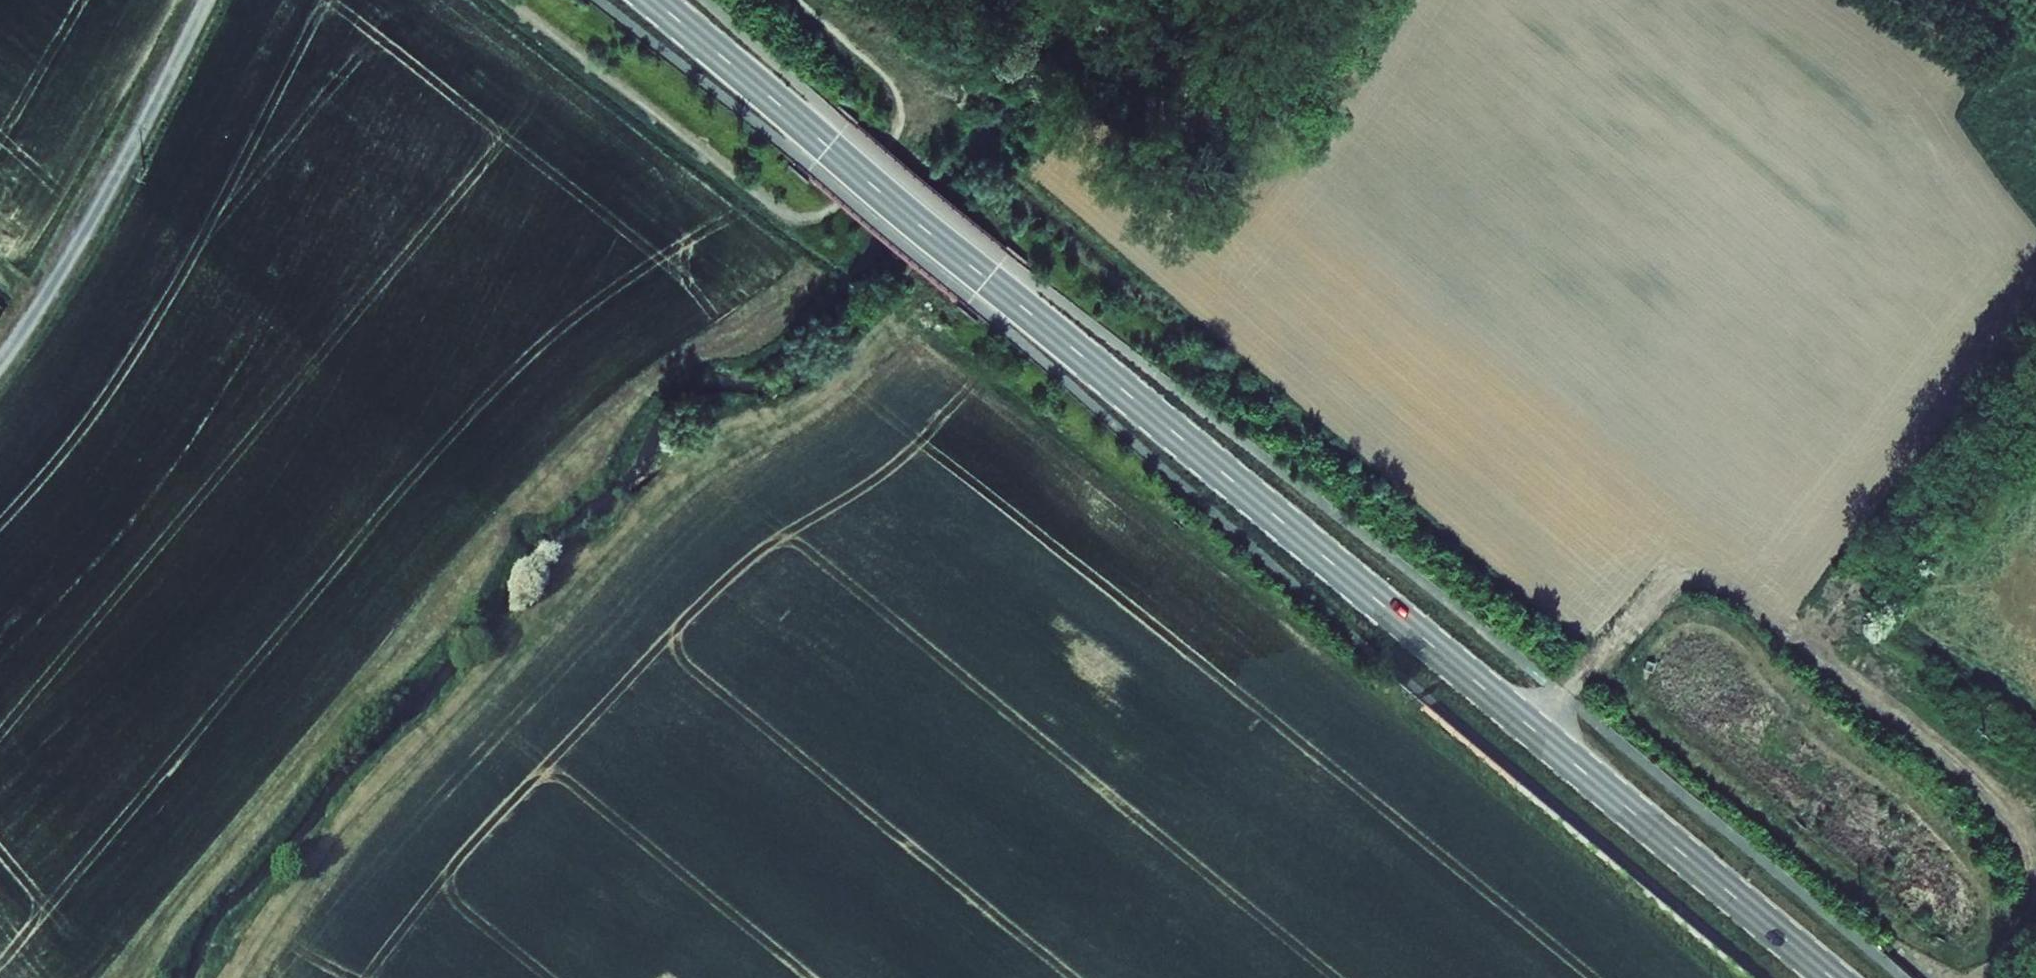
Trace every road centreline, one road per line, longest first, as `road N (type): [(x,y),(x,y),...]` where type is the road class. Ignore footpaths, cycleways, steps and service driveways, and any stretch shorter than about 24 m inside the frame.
road 1 (primary): [(653,0),(1832,977)]
road 2 (unclassified): [(204,0),(74,255),(0,367)]

